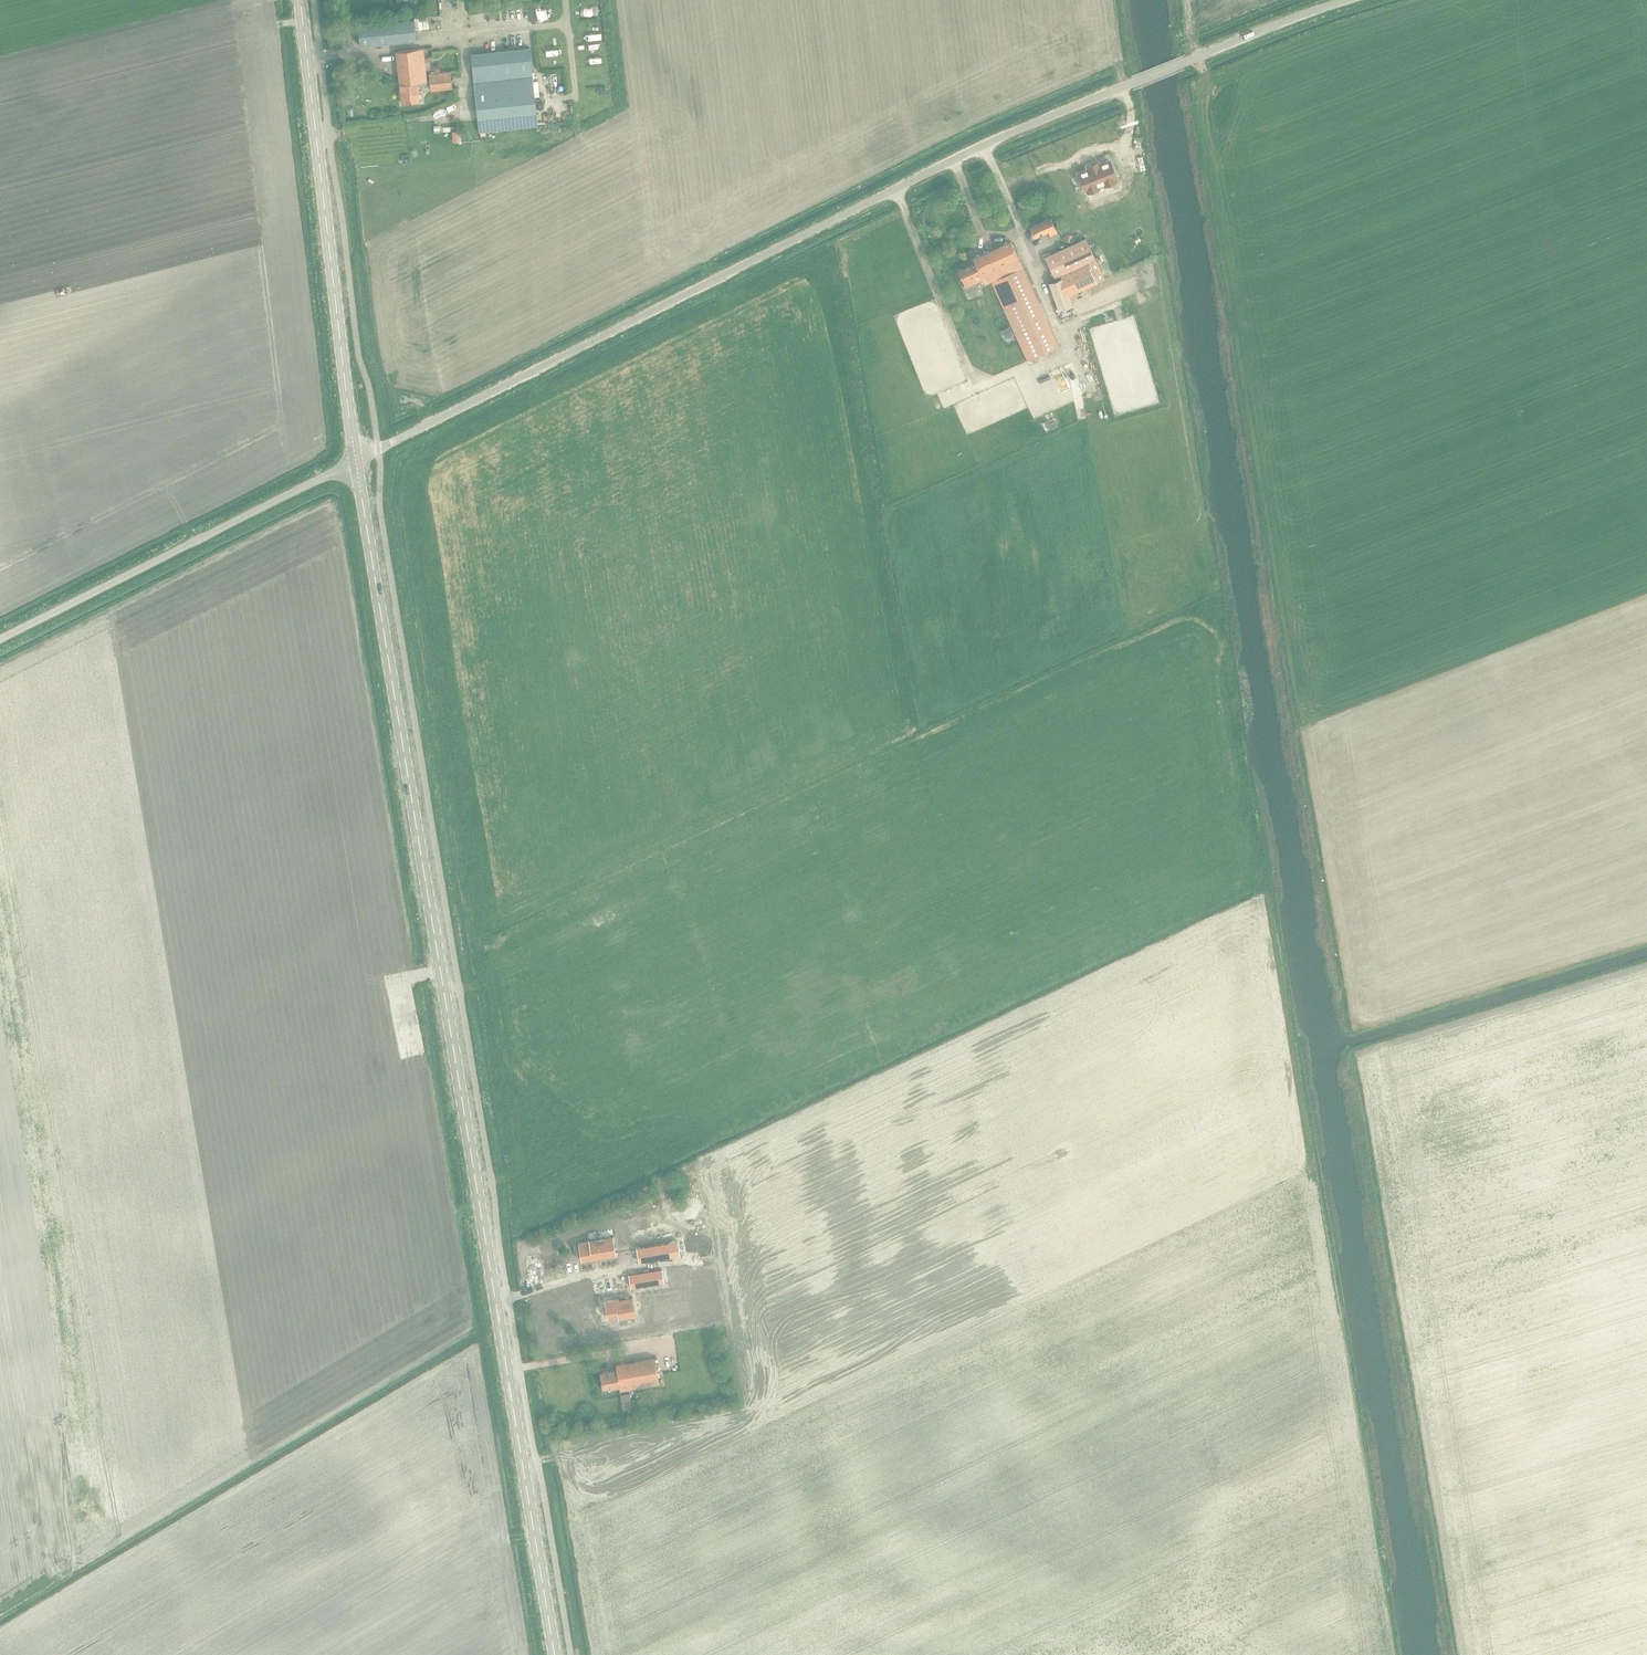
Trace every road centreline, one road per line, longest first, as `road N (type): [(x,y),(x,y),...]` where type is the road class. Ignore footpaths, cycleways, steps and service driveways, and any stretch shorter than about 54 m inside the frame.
road 1 (tertiary): [(554,1654),(356,462)]
road 2 (unclassified): [(356,462),(1017,130),(1350,0)]
road 3 (tertiary): [(356,462),(301,0)]
road 4 (unclassified): [(0,642),(356,462)]

